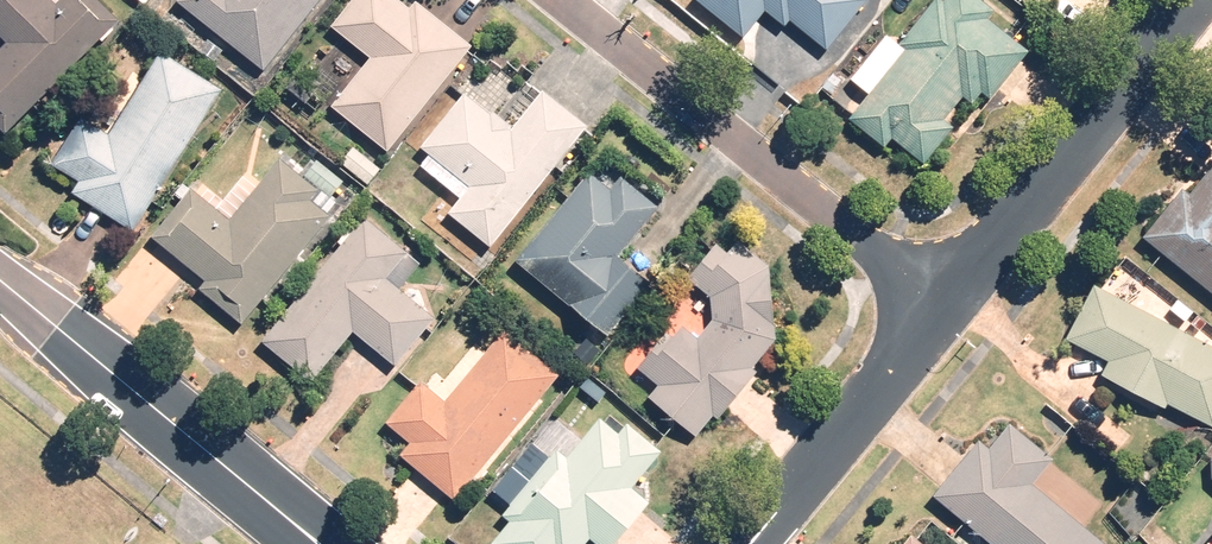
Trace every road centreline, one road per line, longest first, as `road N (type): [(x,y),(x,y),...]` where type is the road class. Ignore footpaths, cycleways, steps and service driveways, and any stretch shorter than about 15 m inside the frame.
road 1 (residential): [(940,302),(559,0)]
road 2 (residential): [(315,543),(0,274)]
road 3 (residential): [(940,302),(1173,0)]
road 4 (residential): [(746,543),(940,302)]

